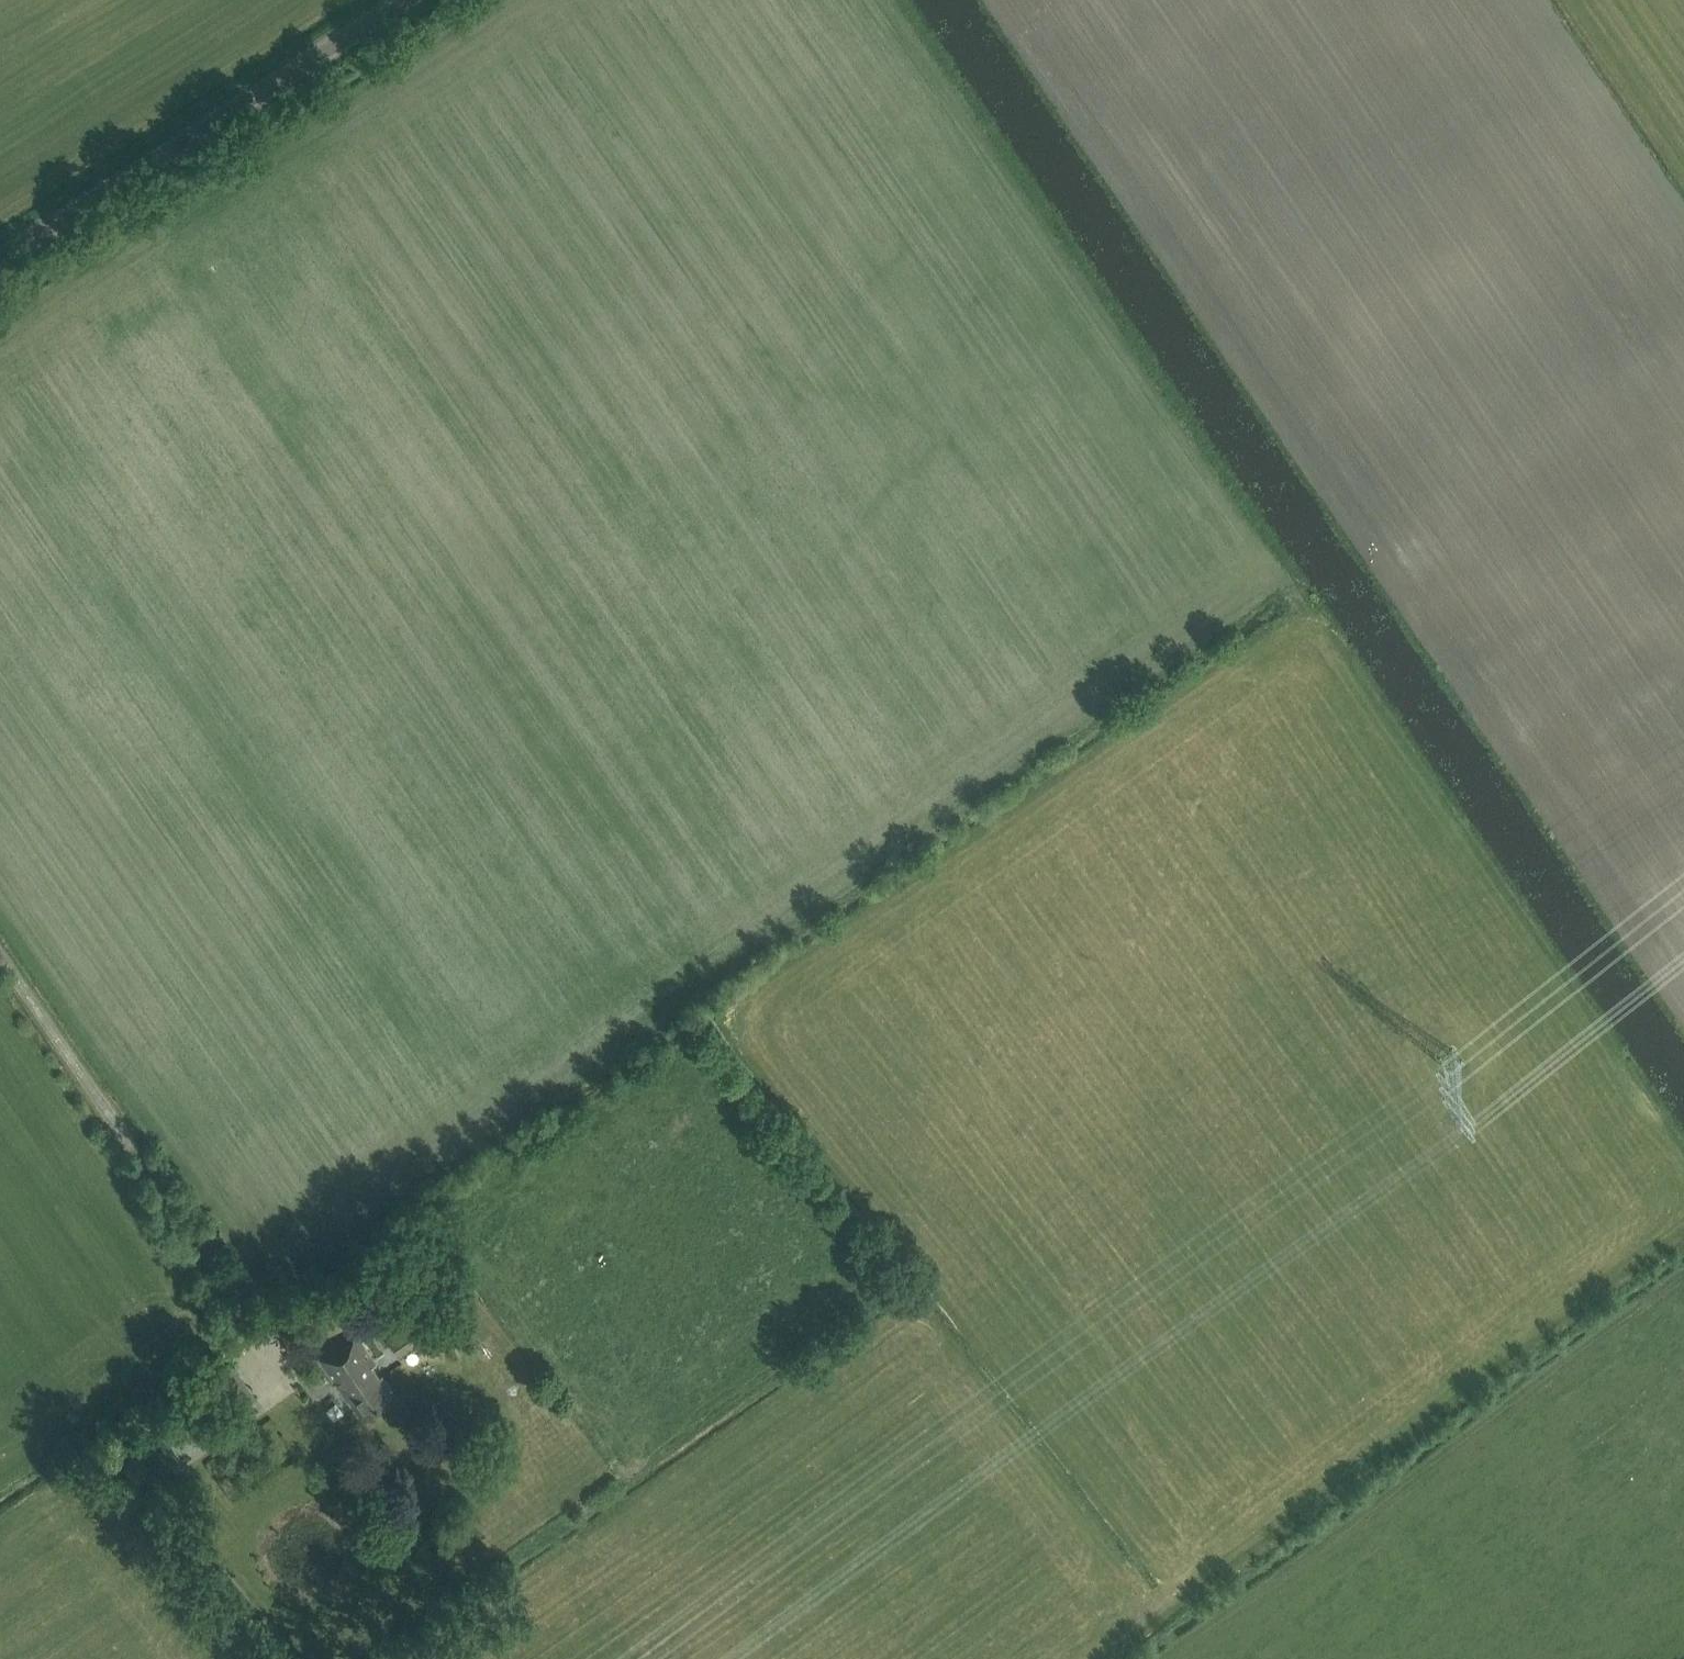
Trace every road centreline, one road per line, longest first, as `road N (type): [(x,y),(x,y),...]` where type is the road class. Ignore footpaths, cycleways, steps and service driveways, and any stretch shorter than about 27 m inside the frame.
road 1 (unclassified): [(0,258),(401,0)]
road 2 (unclassified): [(247,1314),(0,956)]

